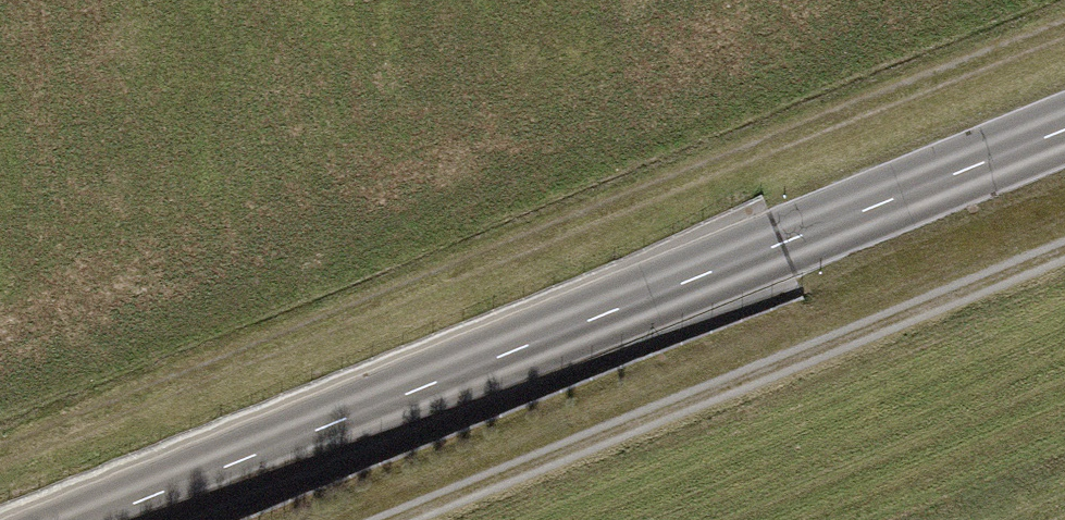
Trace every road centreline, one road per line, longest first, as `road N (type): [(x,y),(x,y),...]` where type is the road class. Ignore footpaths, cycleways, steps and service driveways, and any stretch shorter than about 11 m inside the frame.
road 1 (track): [(0,453),(1064,26)]
road 2 (tertiary): [(1064,133),(100,519)]
road 3 (track): [(395,519),(1064,249)]

